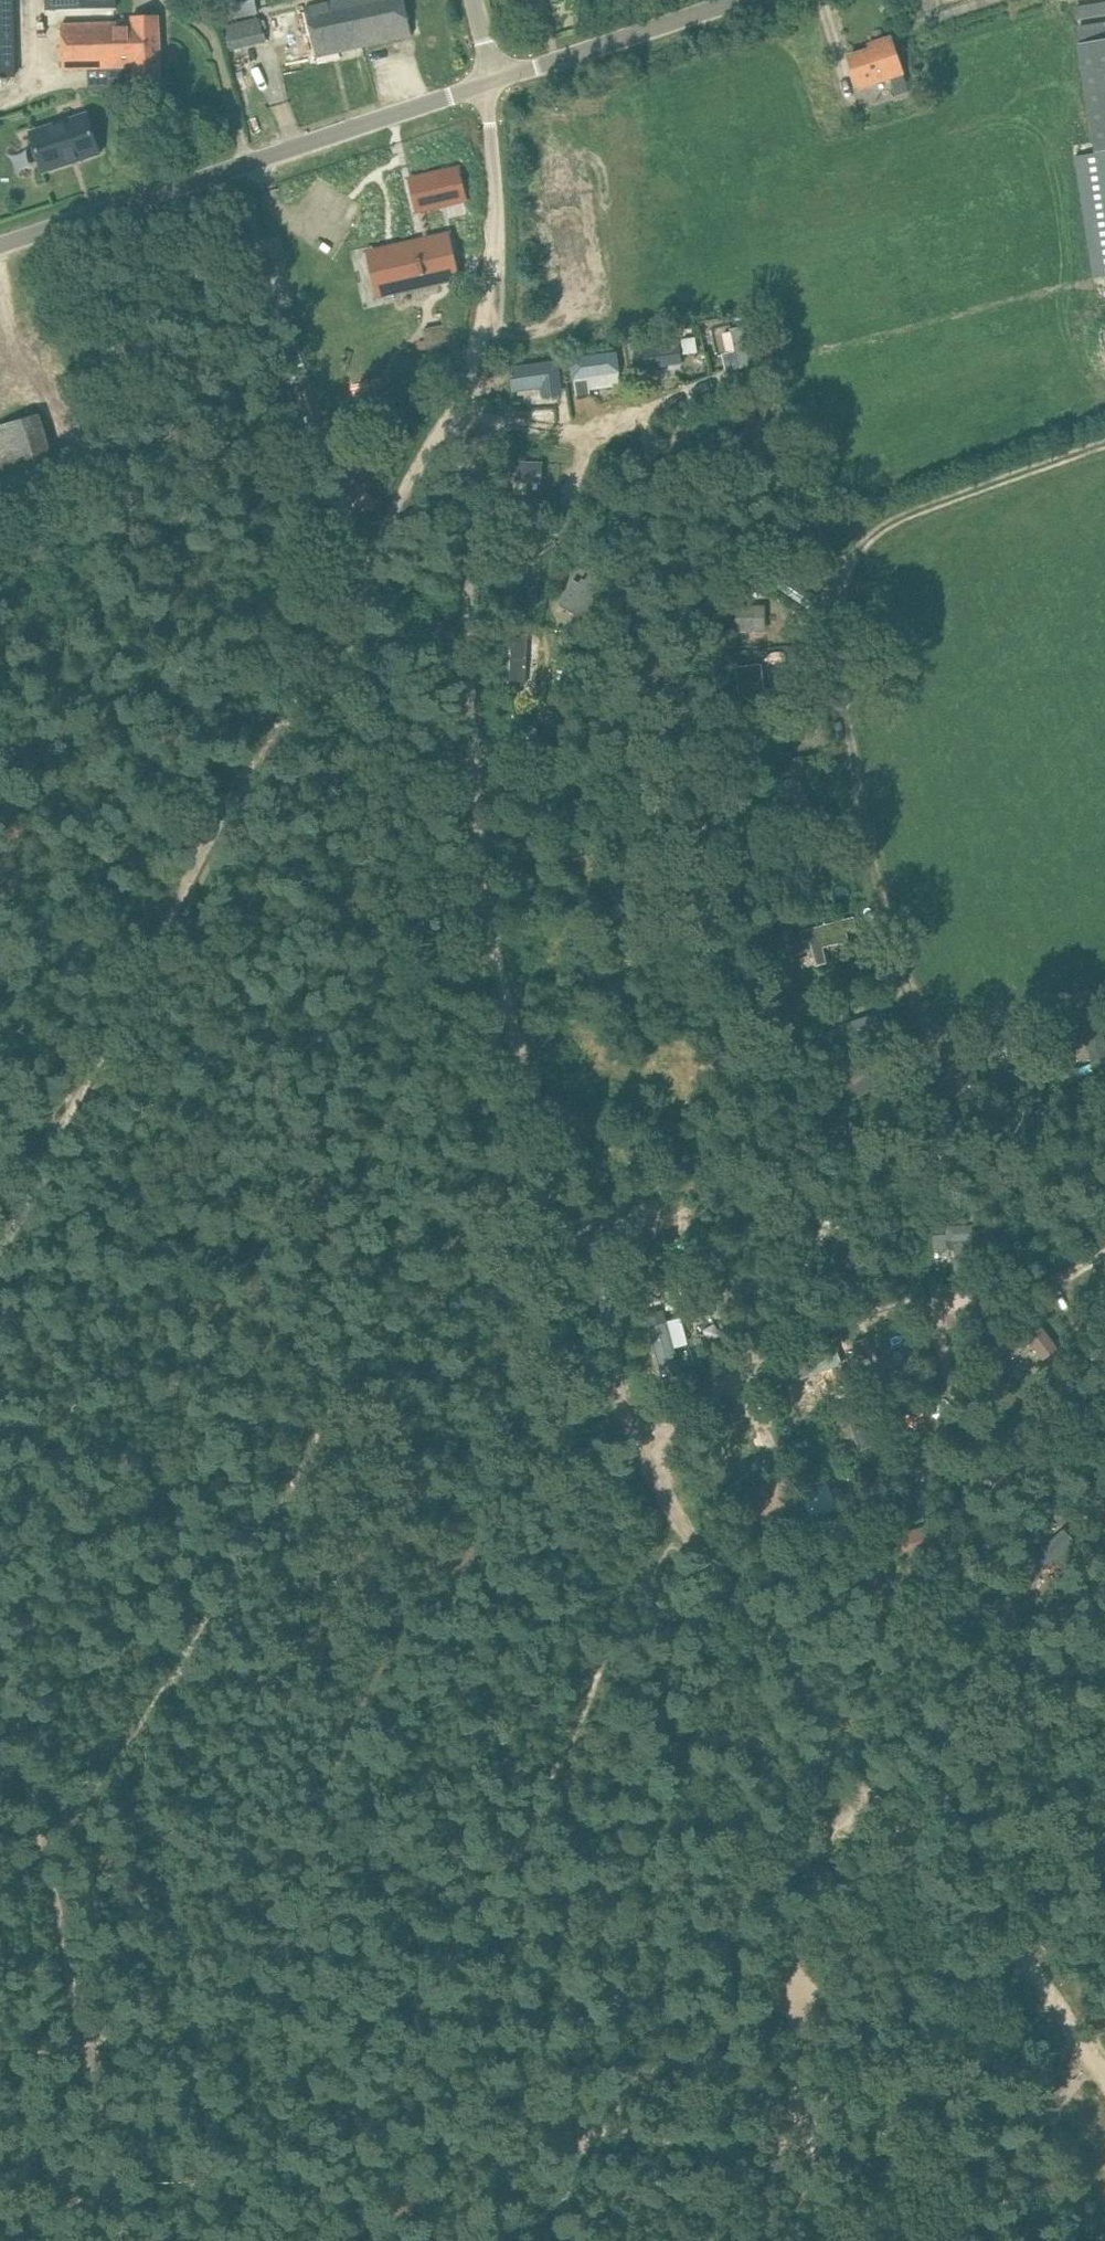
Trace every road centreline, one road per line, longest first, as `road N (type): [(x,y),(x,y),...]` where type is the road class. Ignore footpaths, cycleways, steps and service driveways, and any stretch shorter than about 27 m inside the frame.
road 1 (track): [(0,1235),(230,810),(327,659),(470,372),(498,225)]
road 2 (track): [(466,410),(467,720),(490,922),(627,1394)]
road 3 (unclassified): [(0,245),(493,80)]
road 4 (track): [(871,1795),(1034,1973),(1104,2083)]
road 5 (track): [(695,1533),(871,1795)]
road 6 (unclassified): [(493,80),(734,0)]
road 7 (track): [(627,1394),(661,1478),(695,1533)]

